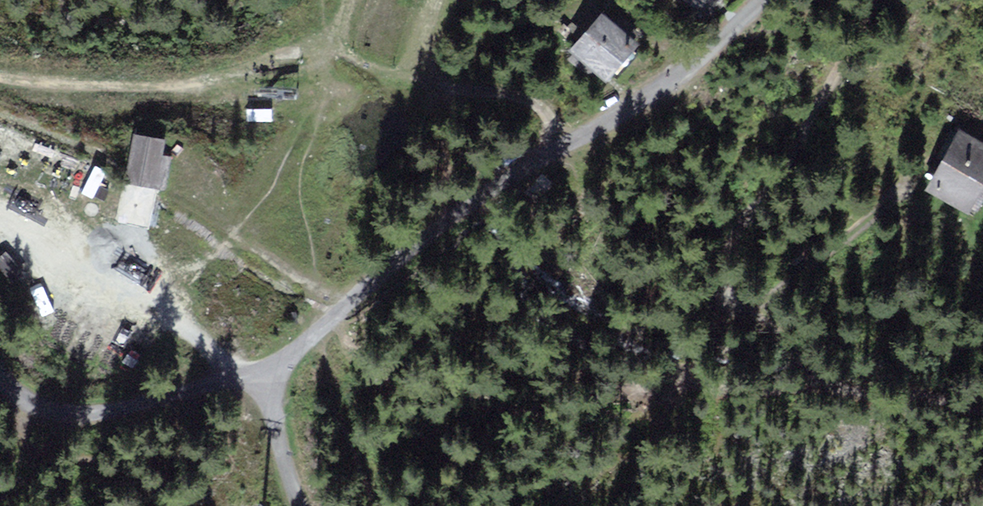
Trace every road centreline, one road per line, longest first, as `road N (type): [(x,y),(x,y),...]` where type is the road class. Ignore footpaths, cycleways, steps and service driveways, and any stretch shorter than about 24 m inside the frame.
road 1 (unclassified): [(0,378),(28,403),(67,416),(258,381),(443,225),(698,63),(765,0)]
road 2 (track): [(0,200),(147,291),(227,360),(264,378),(303,505)]
road 3 (track): [(862,0),(733,227),(728,255),(739,270),(776,262)]
road 4 (track): [(419,63),(443,89),(540,109),(548,135),(533,166)]

